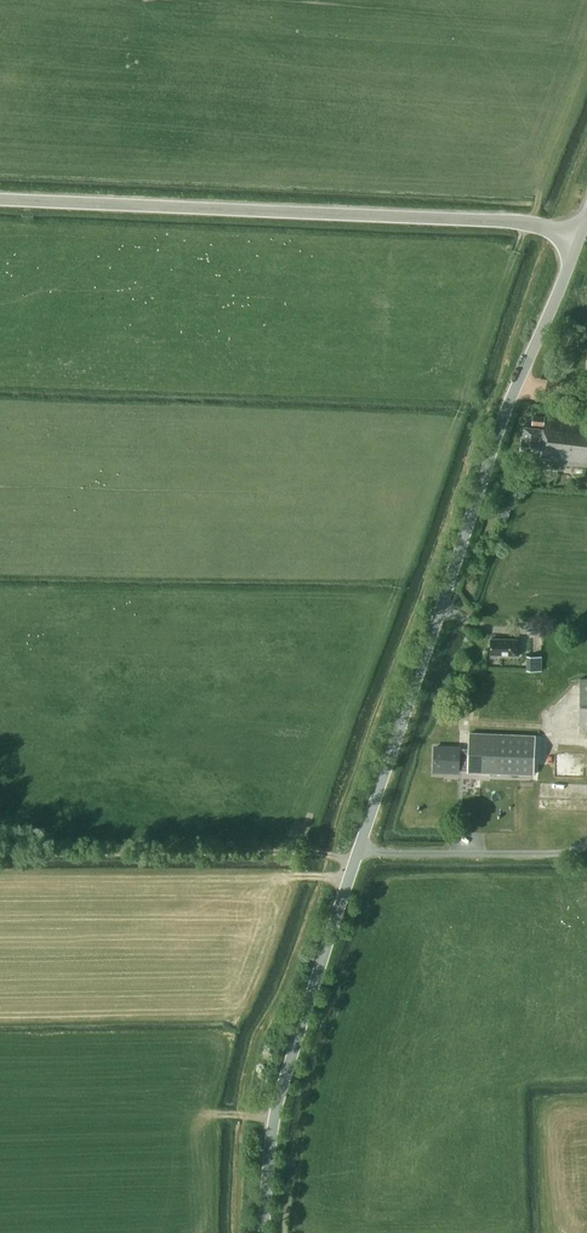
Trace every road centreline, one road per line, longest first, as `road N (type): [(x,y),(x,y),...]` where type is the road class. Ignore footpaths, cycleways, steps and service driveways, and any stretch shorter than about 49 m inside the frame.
road 1 (unclassified): [(265,1232),(273,1121),(506,408),(578,239)]
road 2 (tertiary): [(578,239),(533,225),(0,200)]
road 3 (track): [(359,852),(0,853)]

